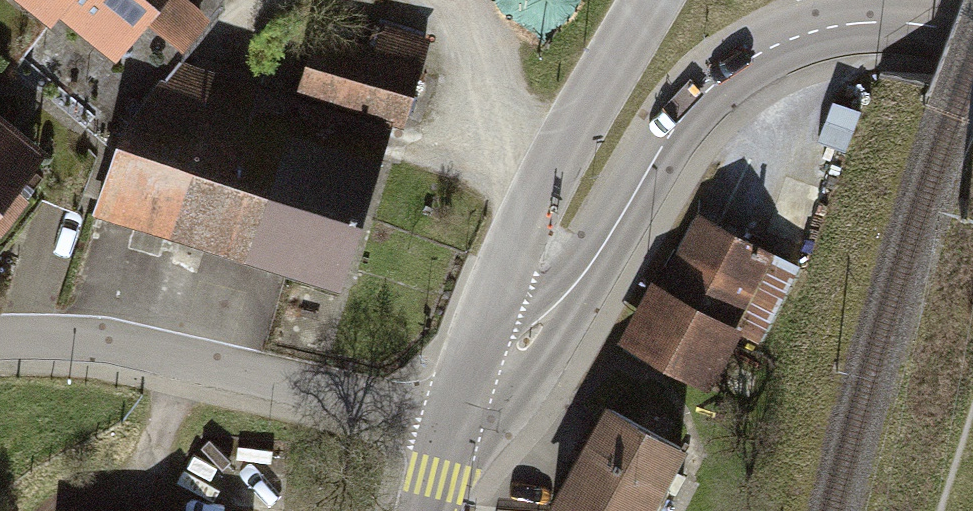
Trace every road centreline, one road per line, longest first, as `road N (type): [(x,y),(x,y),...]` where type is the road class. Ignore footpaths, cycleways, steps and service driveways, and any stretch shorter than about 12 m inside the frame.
road 1 (secondary): [(972,34),(842,24),(804,33),(736,67),(669,133),(541,325),(507,350),(477,346)]
road 2 (residential): [(0,337),(140,349),(451,423)]
road 3 (tertiary): [(477,346),(547,174),(648,0)]
road 4 (track): [(191,361),(151,452),(40,510)]

